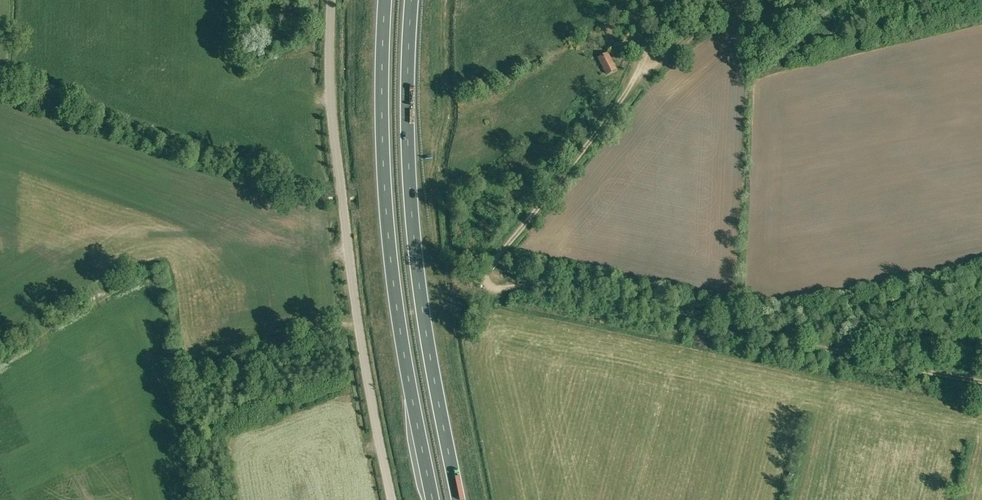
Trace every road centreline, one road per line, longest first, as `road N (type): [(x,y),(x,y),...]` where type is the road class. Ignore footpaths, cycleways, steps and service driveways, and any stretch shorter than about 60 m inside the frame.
road 1 (track): [(486,275),(981,381)]
road 2 (unclassified): [(393,499),(353,287),(330,66),(332,0)]
road 3 (trunk): [(385,0),(392,260),(435,499)]
road 4 (trunk): [(458,499),(417,263),(409,130),(414,0)]
road 5 (track): [(486,275),(642,67)]
road 6 (track): [(178,377),(358,320)]

